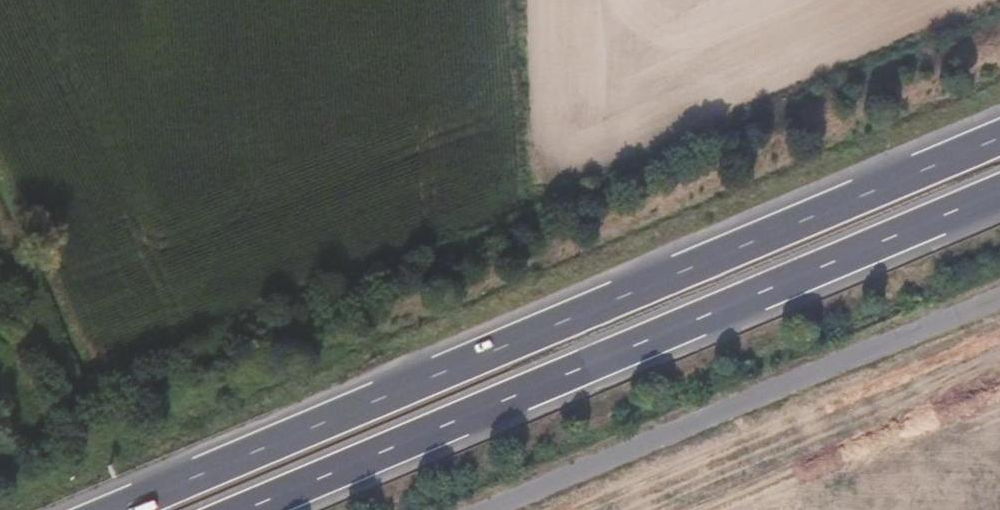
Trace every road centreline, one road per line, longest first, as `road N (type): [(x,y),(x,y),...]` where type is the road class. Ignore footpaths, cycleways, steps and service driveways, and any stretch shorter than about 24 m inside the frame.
road 1 (trunk): [(999,137),(127,509)]
road 2 (trunk): [(242,509),(999,192)]

